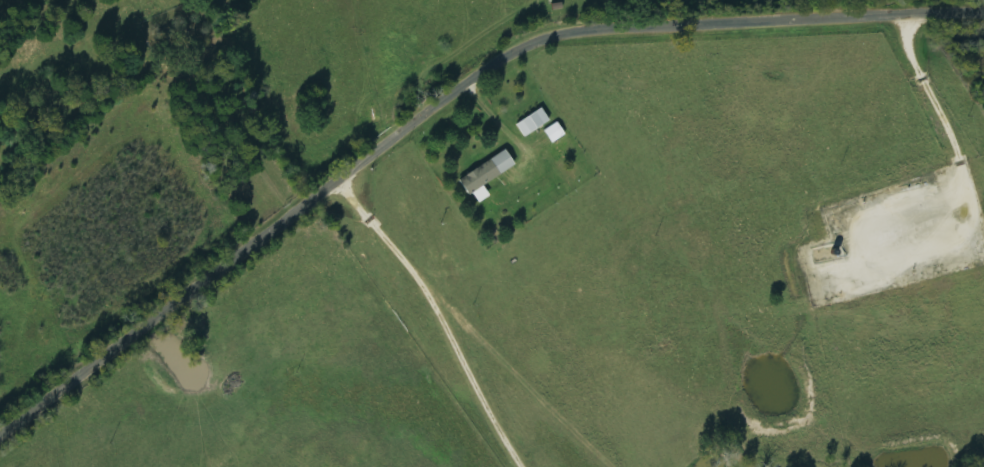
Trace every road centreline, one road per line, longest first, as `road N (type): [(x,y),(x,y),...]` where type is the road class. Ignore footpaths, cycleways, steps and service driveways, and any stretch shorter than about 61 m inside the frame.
road 1 (residential): [(0,441),(482,77),(551,42),(676,24),(983,13)]
road 2 (residential): [(569,466),(301,214)]

